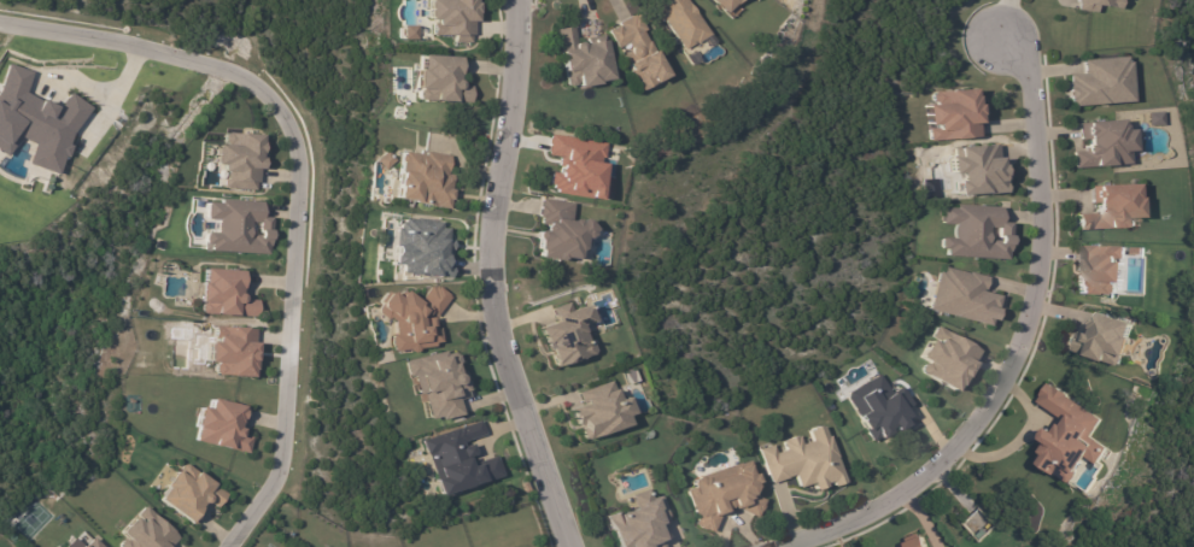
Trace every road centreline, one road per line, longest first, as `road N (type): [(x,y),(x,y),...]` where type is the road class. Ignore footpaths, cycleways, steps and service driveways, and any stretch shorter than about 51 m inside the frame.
road 1 (residential): [(229,546),(280,466),(303,160),(287,119),(257,82),(181,55),(0,26)]
road 2 (residential): [(763,546),(879,506),(991,419),(1030,322),(1042,236),(1032,84),(1001,33)]
road 3 (residential): [(519,0),(488,275),(497,334),(573,546)]

